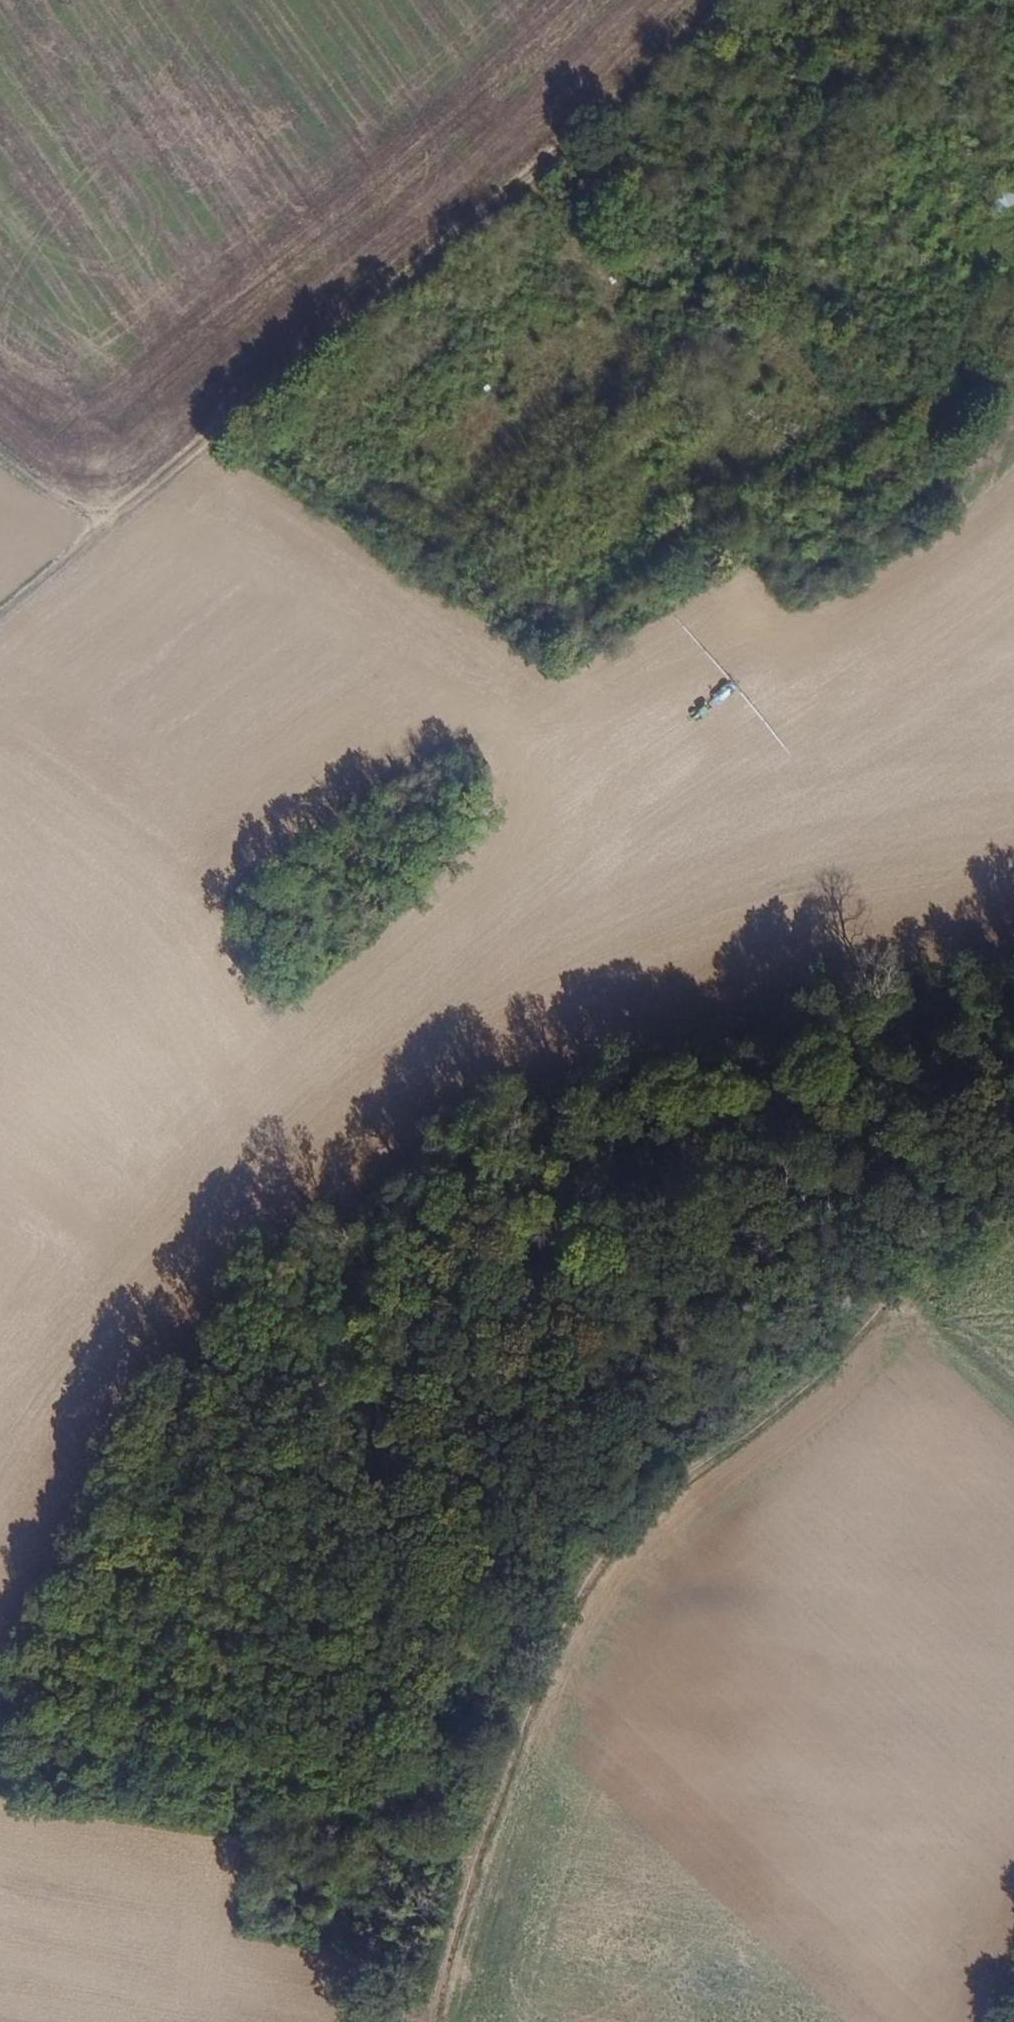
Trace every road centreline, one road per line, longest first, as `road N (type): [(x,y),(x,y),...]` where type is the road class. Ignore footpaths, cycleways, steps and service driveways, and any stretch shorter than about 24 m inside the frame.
road 1 (track): [(711,0),(489,211),(130,509),(91,516),(0,457)]
road 2 (track): [(543,2021),(594,1932),(728,1630),(868,1432),(915,1309)]

